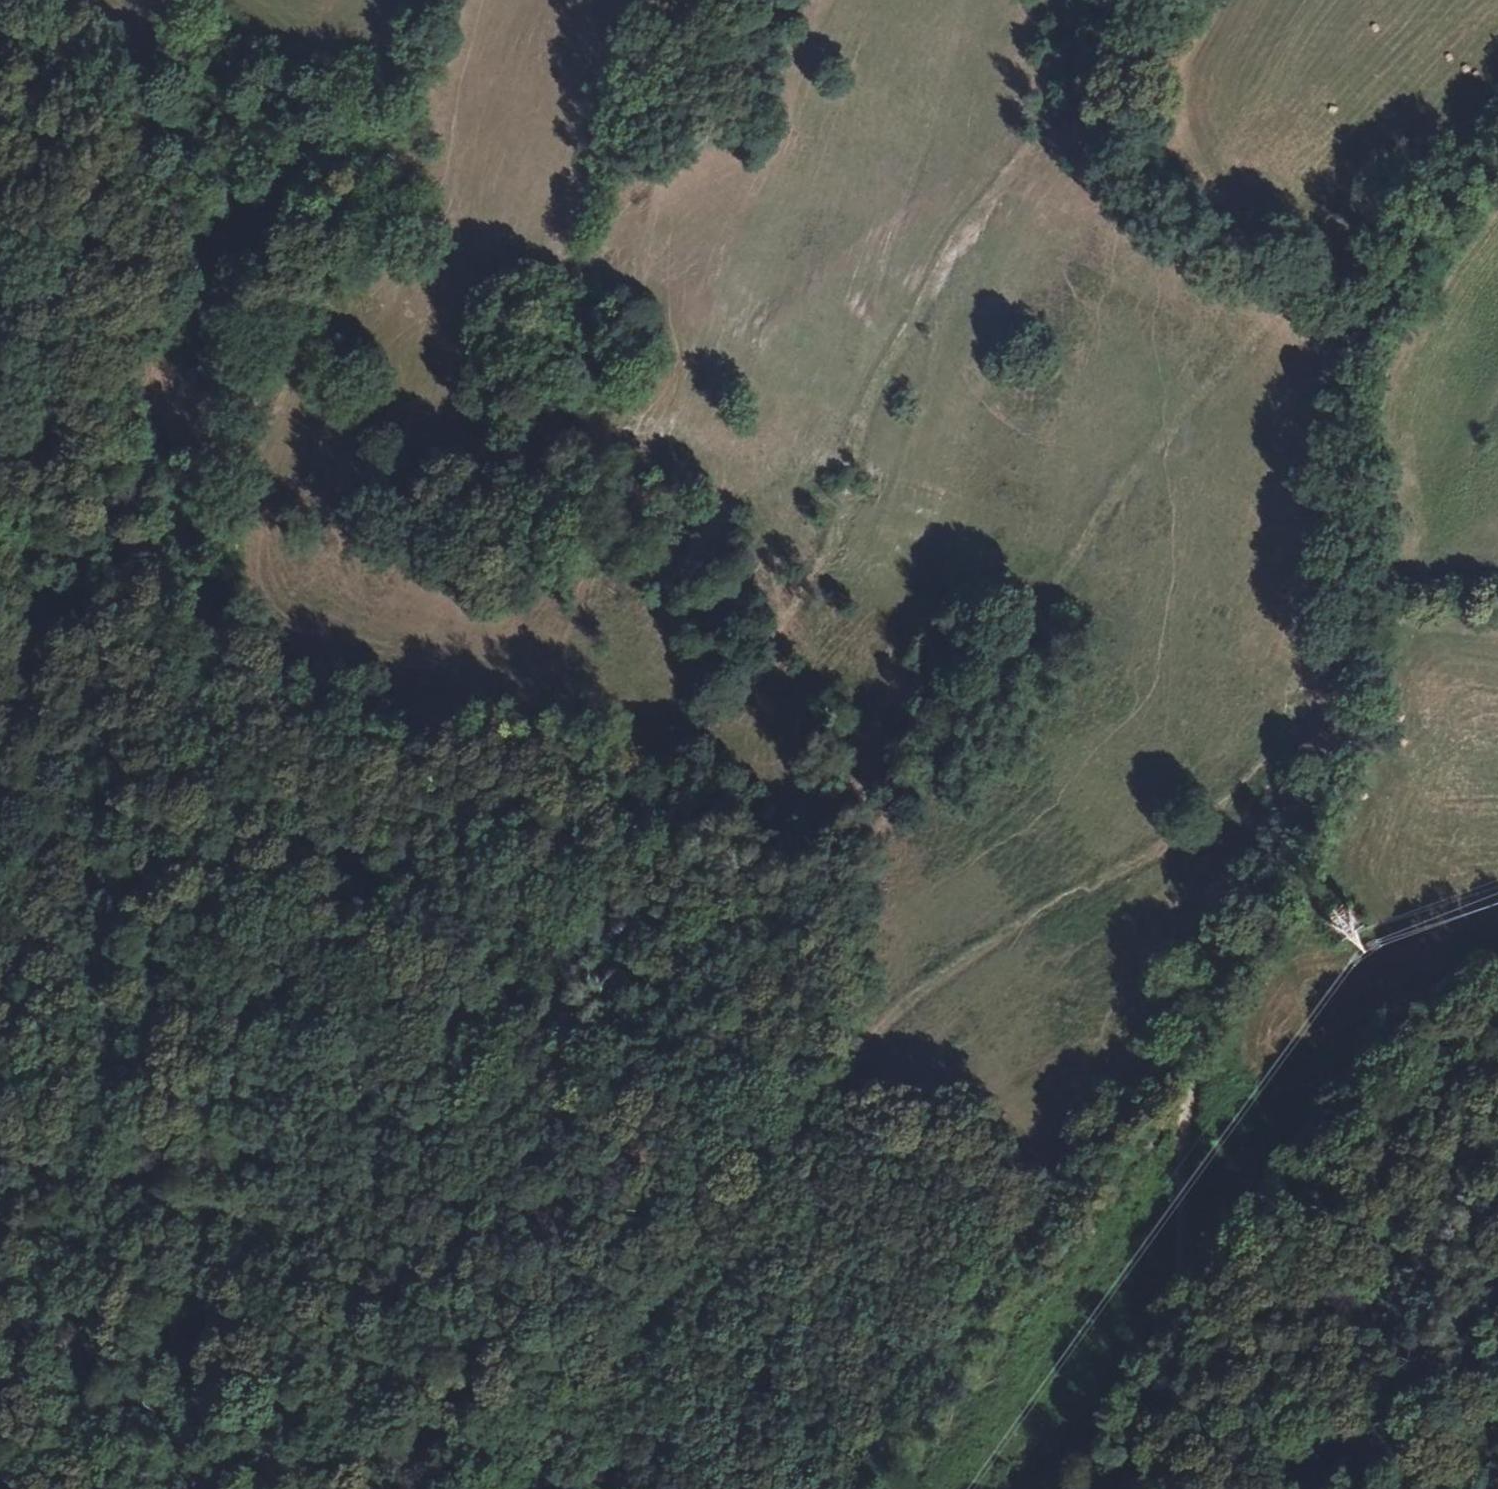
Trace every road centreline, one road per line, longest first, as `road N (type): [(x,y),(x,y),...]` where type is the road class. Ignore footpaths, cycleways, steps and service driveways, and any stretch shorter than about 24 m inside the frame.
road 1 (track): [(1497,152),(1419,240),(1368,324),(1341,396),(1333,445),(1335,726),(1318,790),(1204,1019)]
road 2 (track): [(1204,1019),(1169,1342)]
road 3 (track): [(1169,1342),(1130,1488)]

